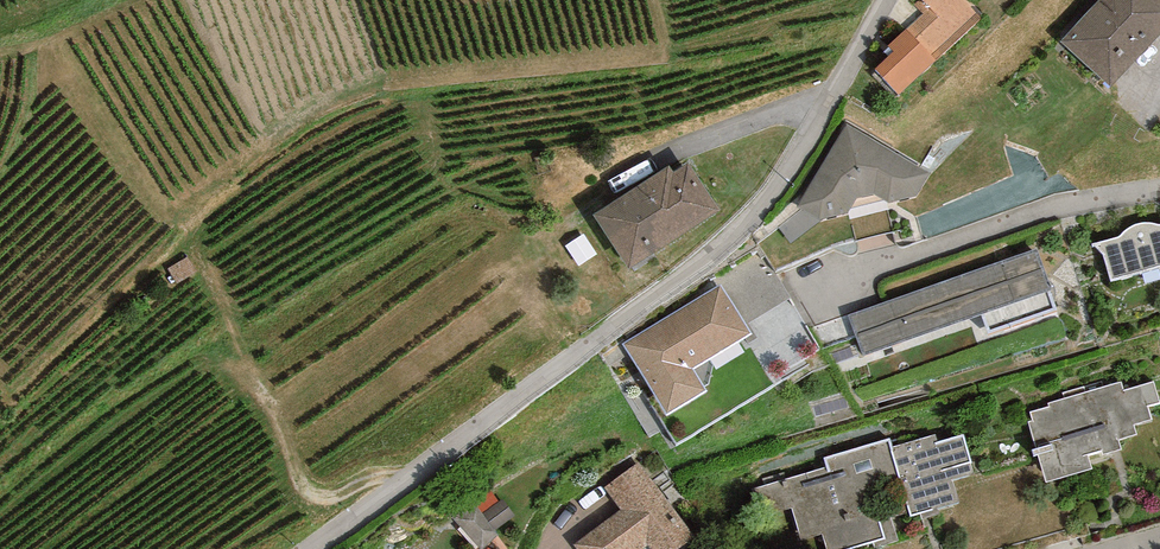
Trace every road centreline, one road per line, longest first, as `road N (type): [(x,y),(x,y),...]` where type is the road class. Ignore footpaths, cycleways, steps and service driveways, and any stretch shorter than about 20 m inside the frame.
road 1 (residential): [(882,0),(812,136),(744,225),(584,351),(307,548)]
road 2 (residential): [(1159,191),(1090,201),(803,296)]
road 3 (track): [(406,473),(327,501),(304,491),(225,303)]
road 4 (track): [(163,0),(93,33),(0,55)]

